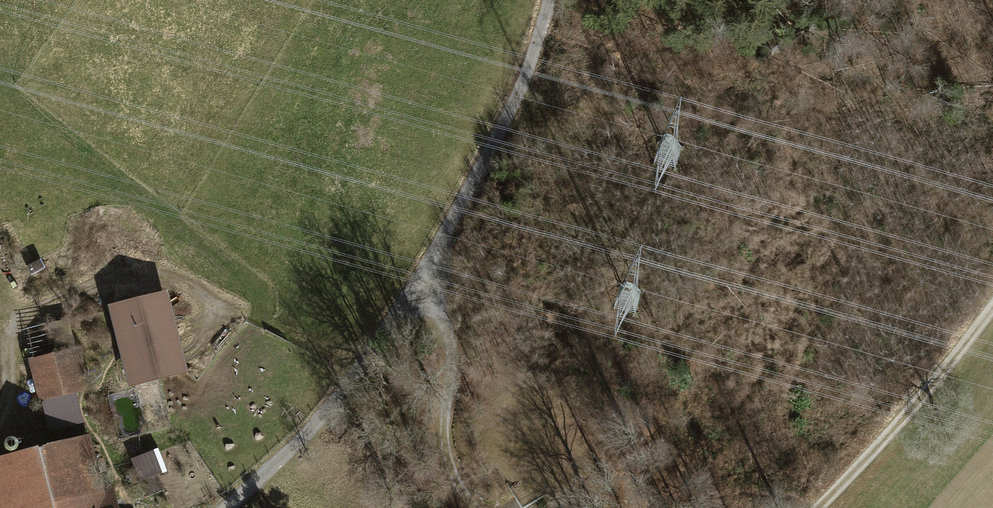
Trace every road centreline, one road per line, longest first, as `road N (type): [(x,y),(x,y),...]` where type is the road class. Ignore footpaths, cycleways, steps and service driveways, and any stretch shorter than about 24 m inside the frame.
road 1 (track): [(252,487),(317,431),(428,275),(539,50),(553,0)]
road 2 (track): [(0,419),(8,334),(18,320),(150,271),(216,310)]
road 3 (track): [(992,304),(818,507)]
road 4 (track): [(475,507),(444,429),(442,329),(428,275)]

